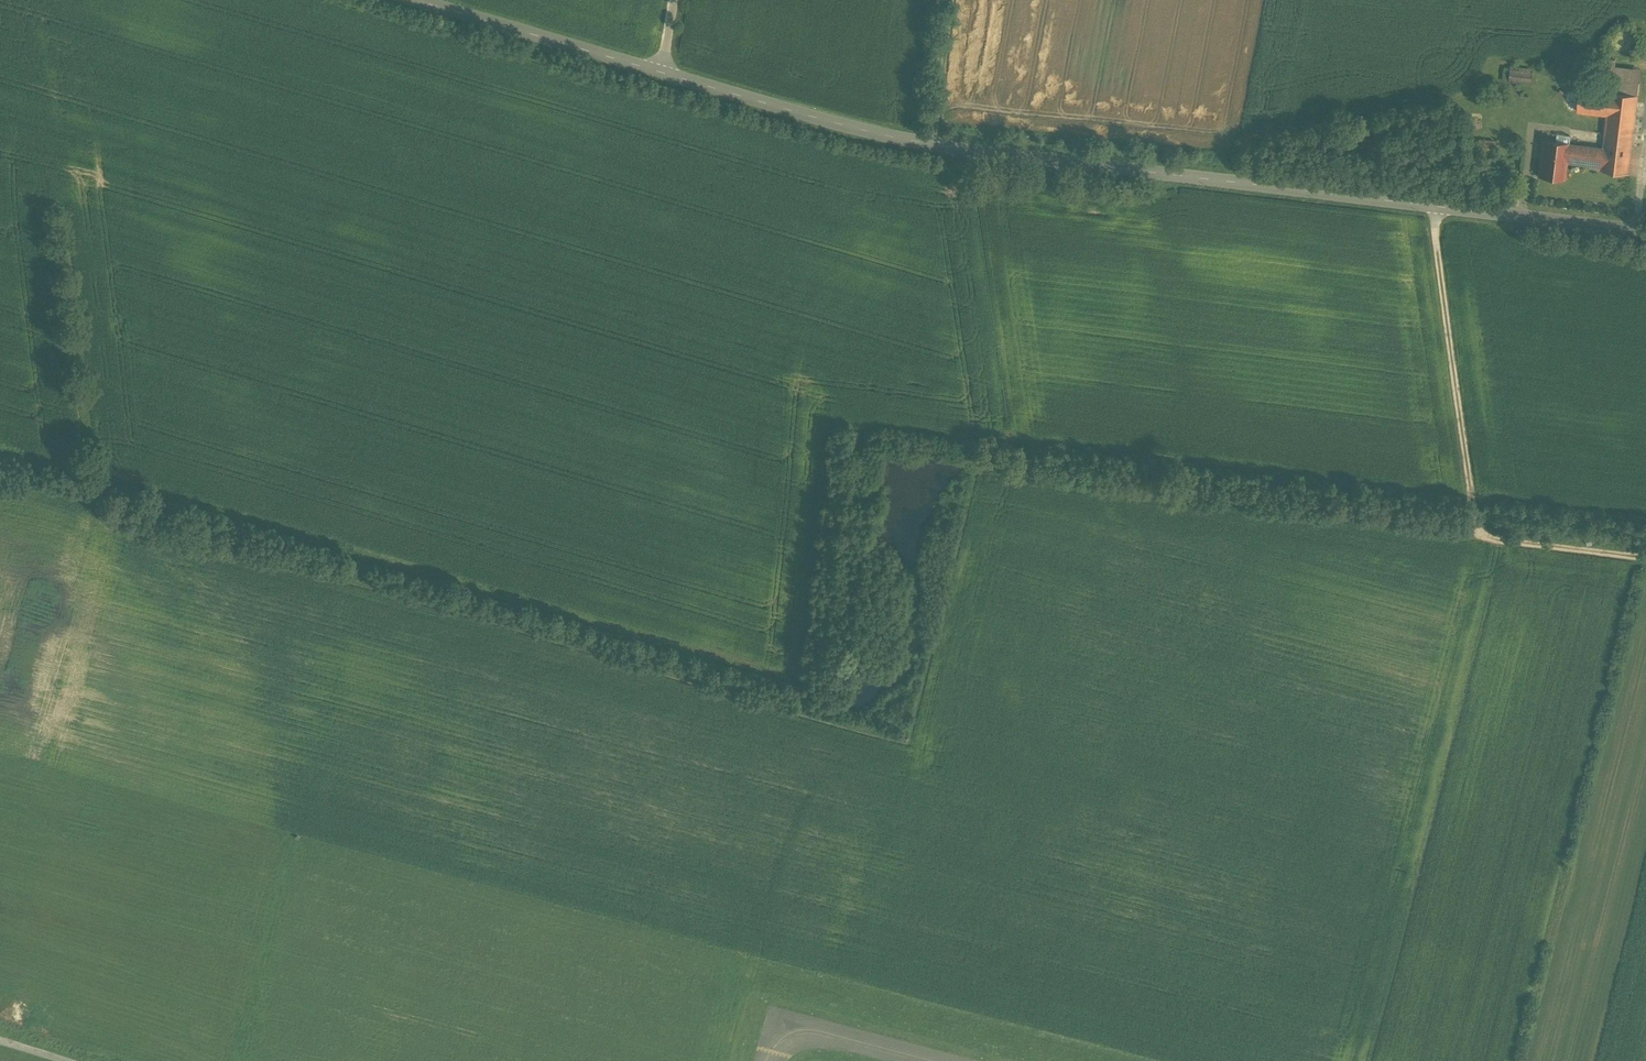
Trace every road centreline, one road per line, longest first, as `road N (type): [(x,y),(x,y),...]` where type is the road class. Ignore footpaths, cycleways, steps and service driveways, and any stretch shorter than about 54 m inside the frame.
road 1 (tertiary): [(1645,231),(967,150),(848,126),(660,71)]
road 2 (track): [(1433,206),(1478,536),(1645,557)]
road 3 (tertiary): [(660,71),(417,0)]

